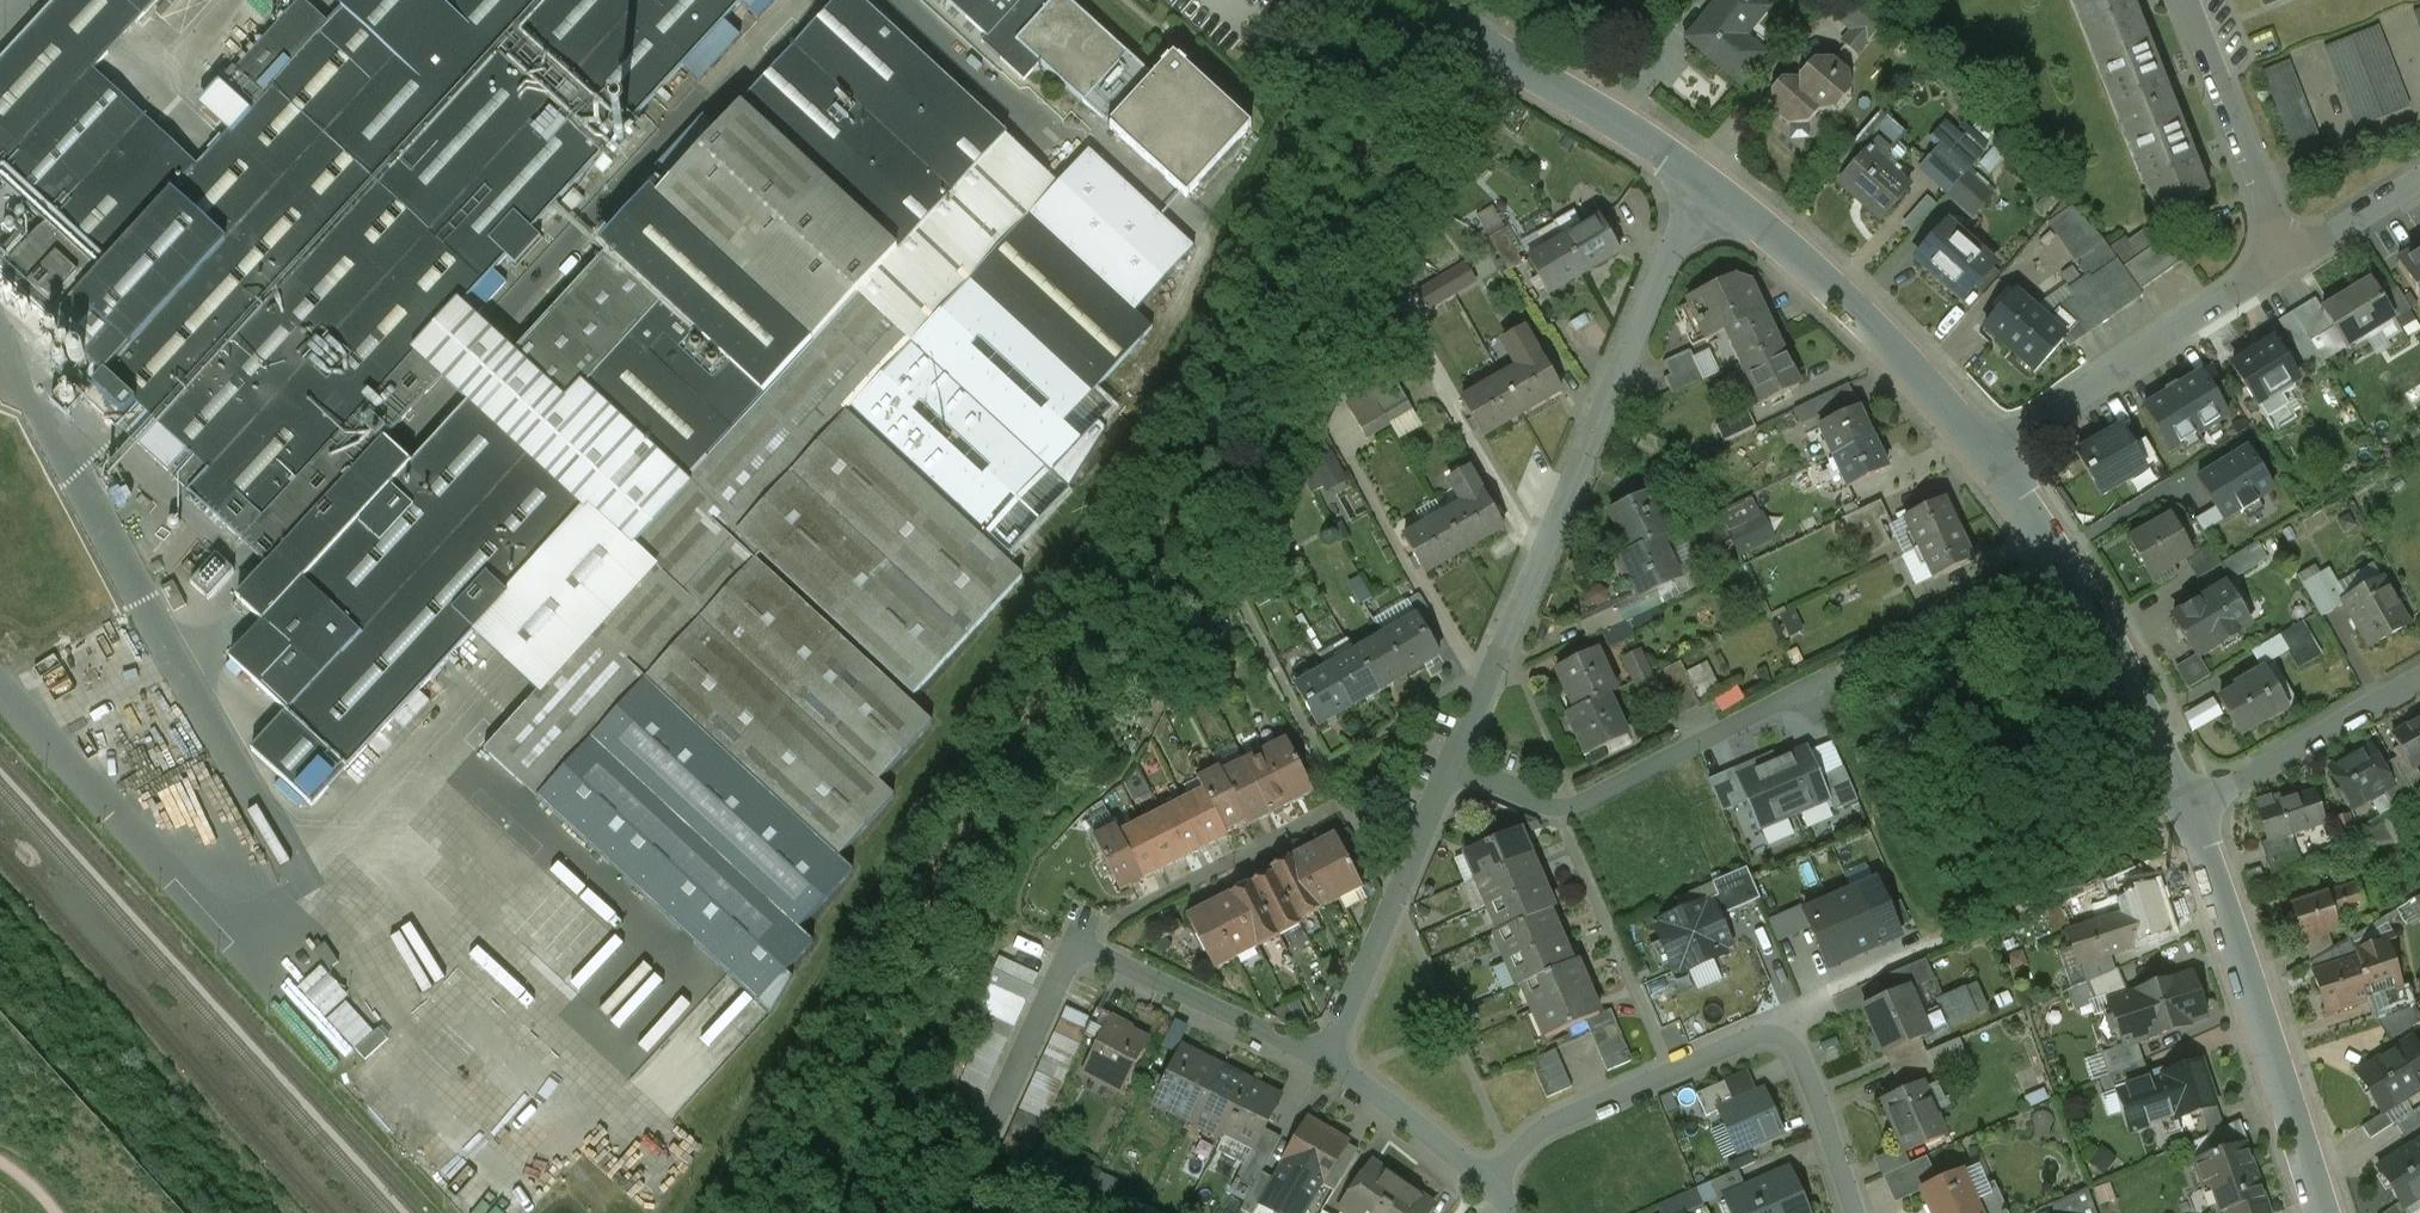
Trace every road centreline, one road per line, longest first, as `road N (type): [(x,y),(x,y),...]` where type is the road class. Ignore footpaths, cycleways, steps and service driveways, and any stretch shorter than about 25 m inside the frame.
road 1 (residential): [(1712,187),(1685,223),(1447,769)]
road 2 (residential): [(1856,1212),(1797,1048),(1768,1030),(1541,1129),(1487,1181)]
road 3 (residential): [(1322,1062),(1070,944),(985,1141)]
road 4 (residential): [(2320,1212),(2187,809)]
road 5 (residential): [(1447,769),(1561,814),(1826,680)]
road 6 (residential): [(2187,809),(2105,627),(1986,454)]
road 7 (residential): [(1986,454),(1903,356),(1712,187)]
road 8 (residential): [(2291,255),(1986,454)]
road 9 (residential): [(1712,187),(1502,58),(1445,0)]
road 10 (residential): [(1447,769),(1322,1062)]
road 11 (residential): [(2291,255),(2181,0)]
road 12 (residential): [(2419,681),(2187,809)]
road 13 (residential): [(1322,1062),(1487,1181)]
road 14 (residential): [(2419,177),(2291,255)]

